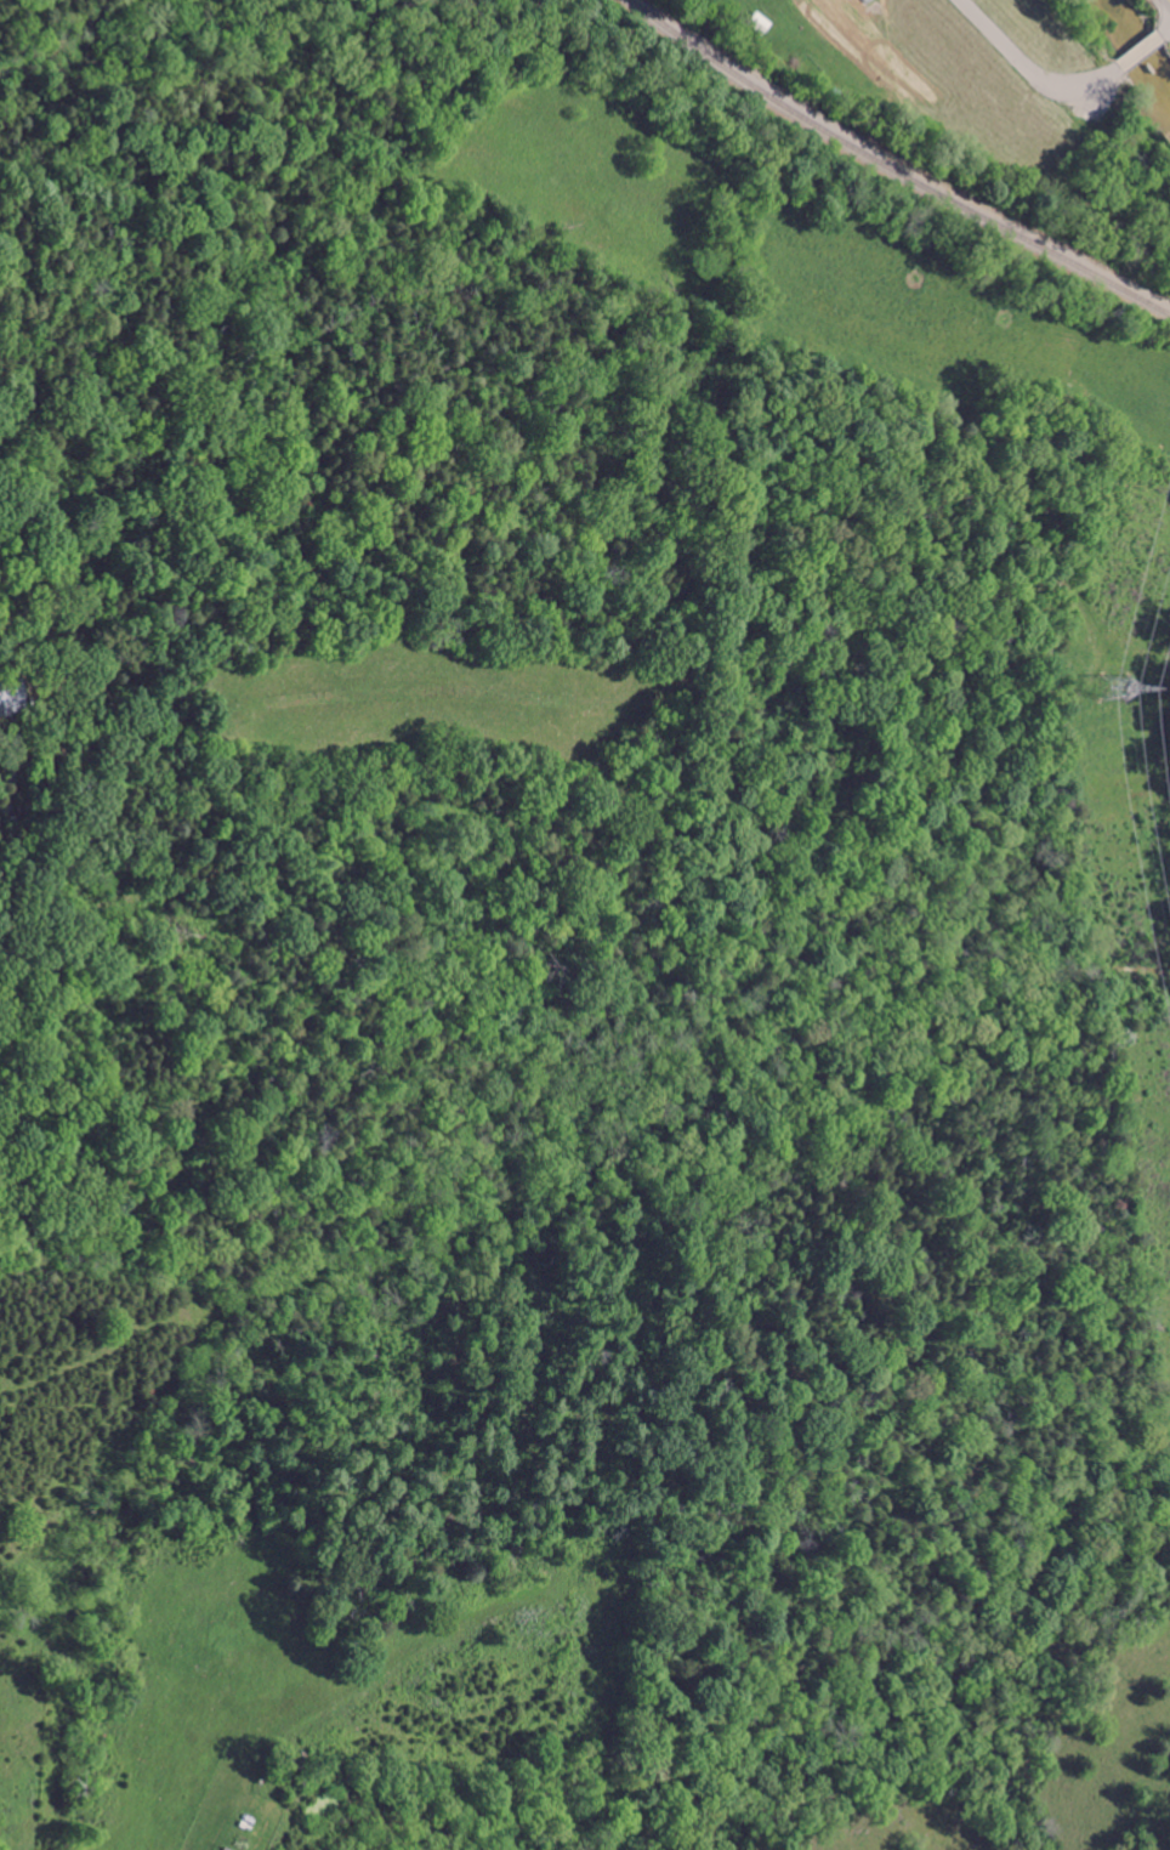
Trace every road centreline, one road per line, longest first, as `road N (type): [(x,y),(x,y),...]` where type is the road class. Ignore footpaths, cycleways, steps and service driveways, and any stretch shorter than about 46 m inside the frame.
road 1 (residential): [(960,0),(1040,79),(1073,98),(1113,96),(1169,53)]

